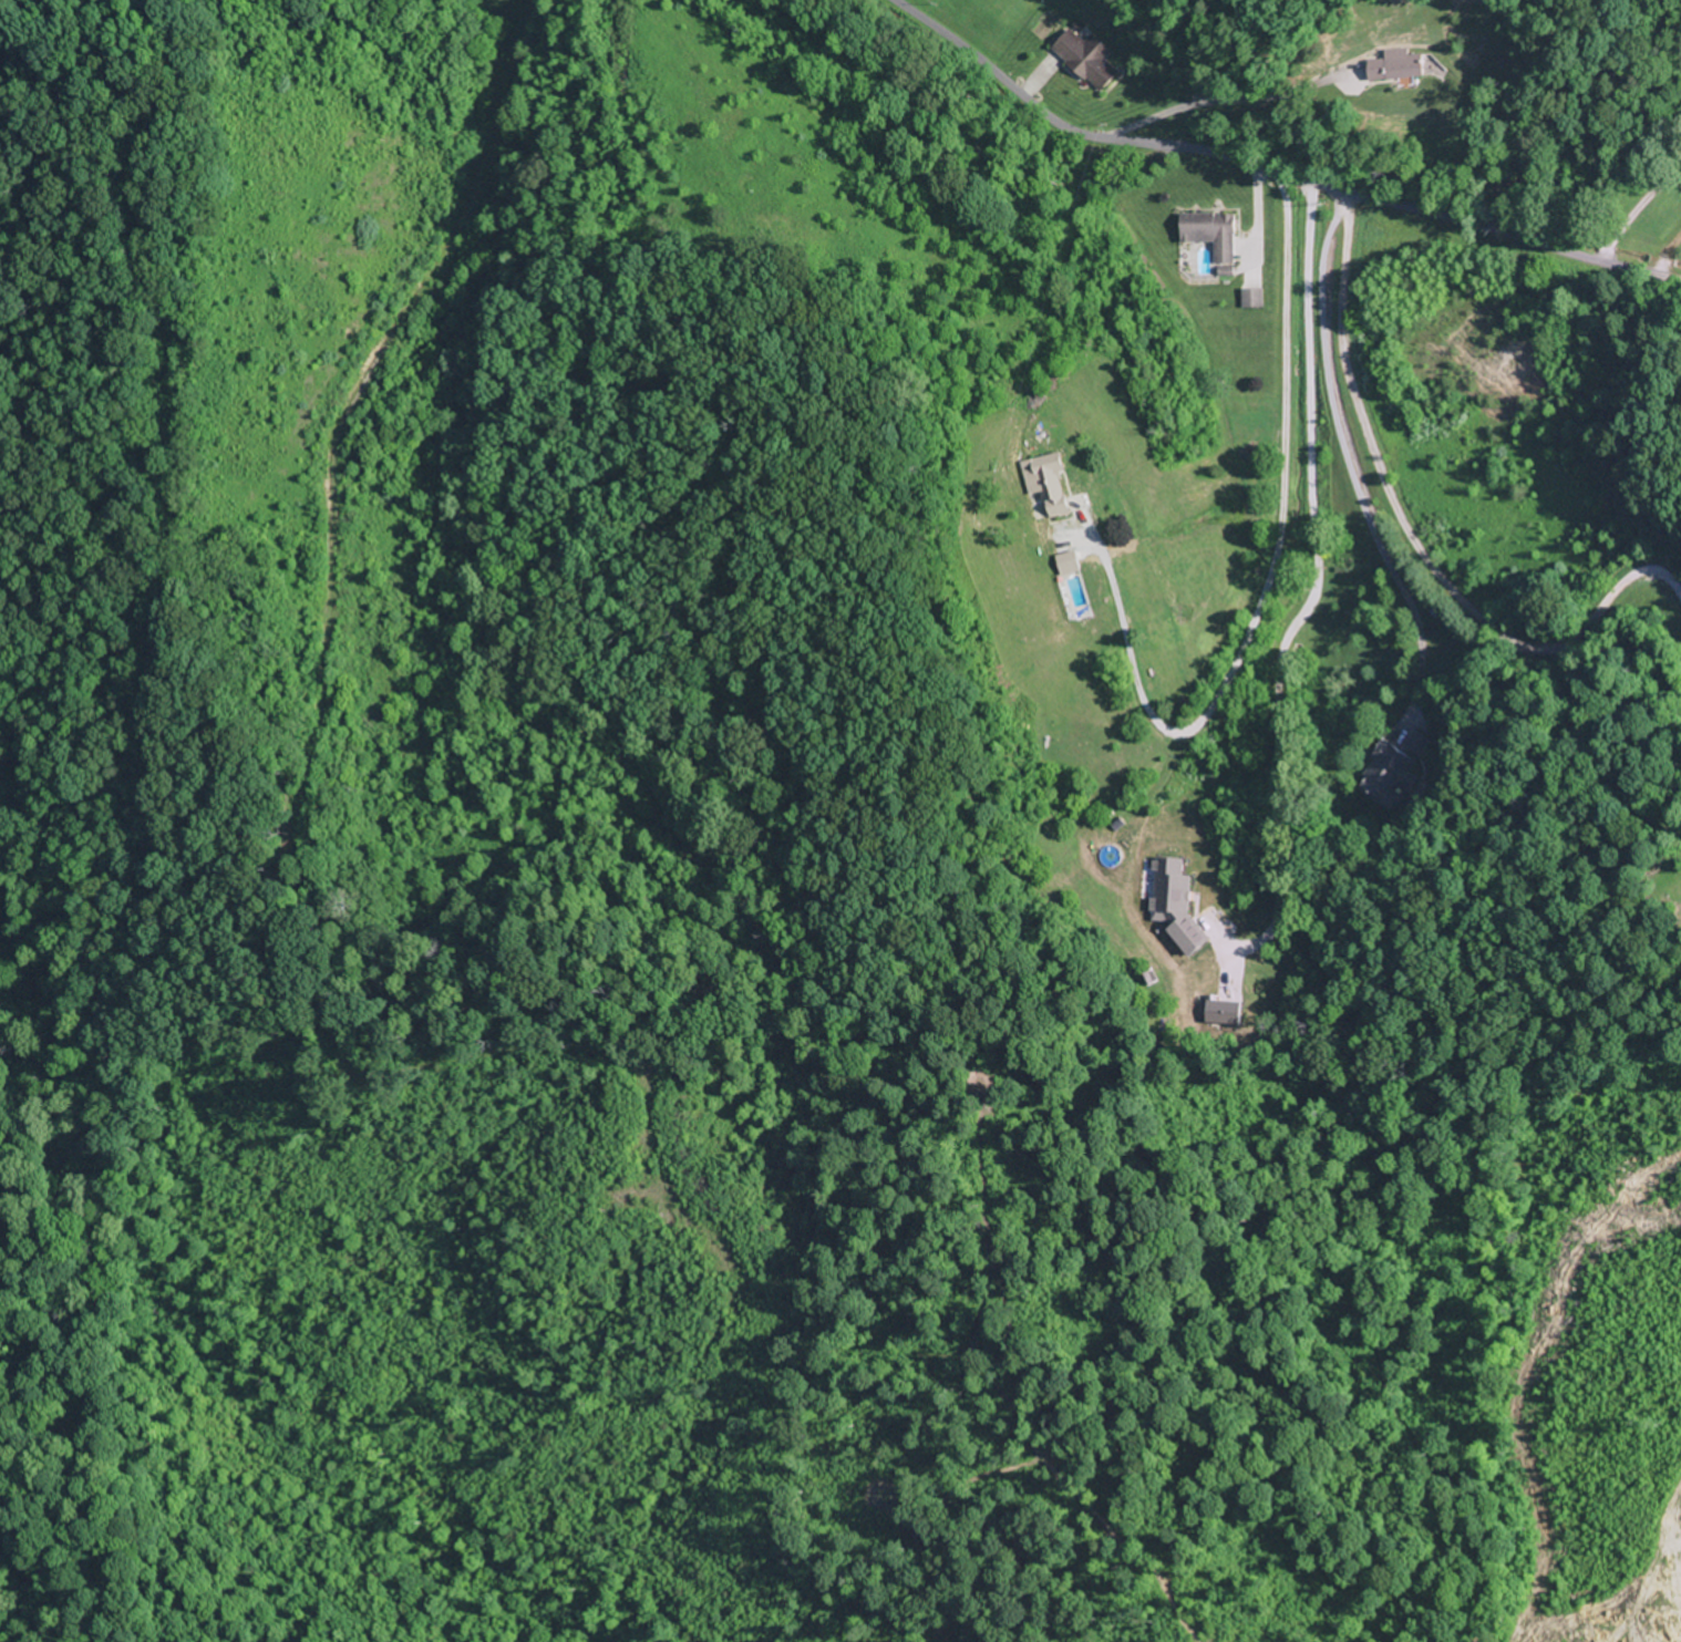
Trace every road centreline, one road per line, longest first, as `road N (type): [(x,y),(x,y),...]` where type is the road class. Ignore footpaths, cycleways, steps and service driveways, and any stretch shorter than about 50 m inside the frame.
road 1 (residential): [(1680,283),(1204,148),(1076,133),(895,0)]

